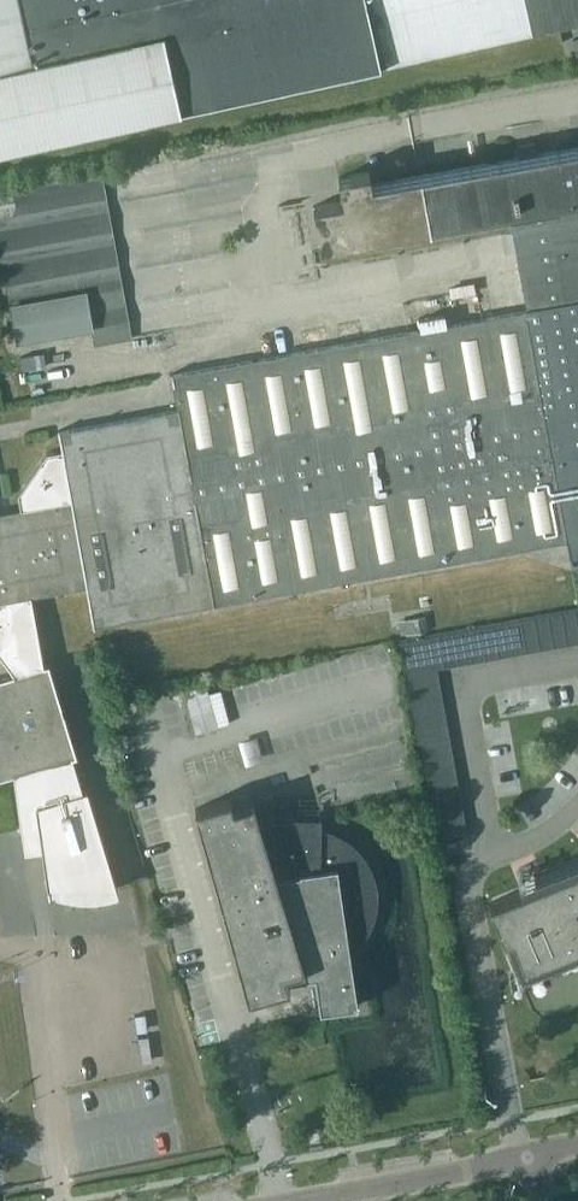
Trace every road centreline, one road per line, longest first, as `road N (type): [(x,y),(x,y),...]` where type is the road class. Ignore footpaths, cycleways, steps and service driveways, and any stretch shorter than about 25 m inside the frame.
road 1 (residential): [(522,1156),(465,887),(496,854)]
road 2 (residential): [(496,854),(463,679),(577,657)]
road 3 (tertiary): [(302,1200),(522,1156)]

